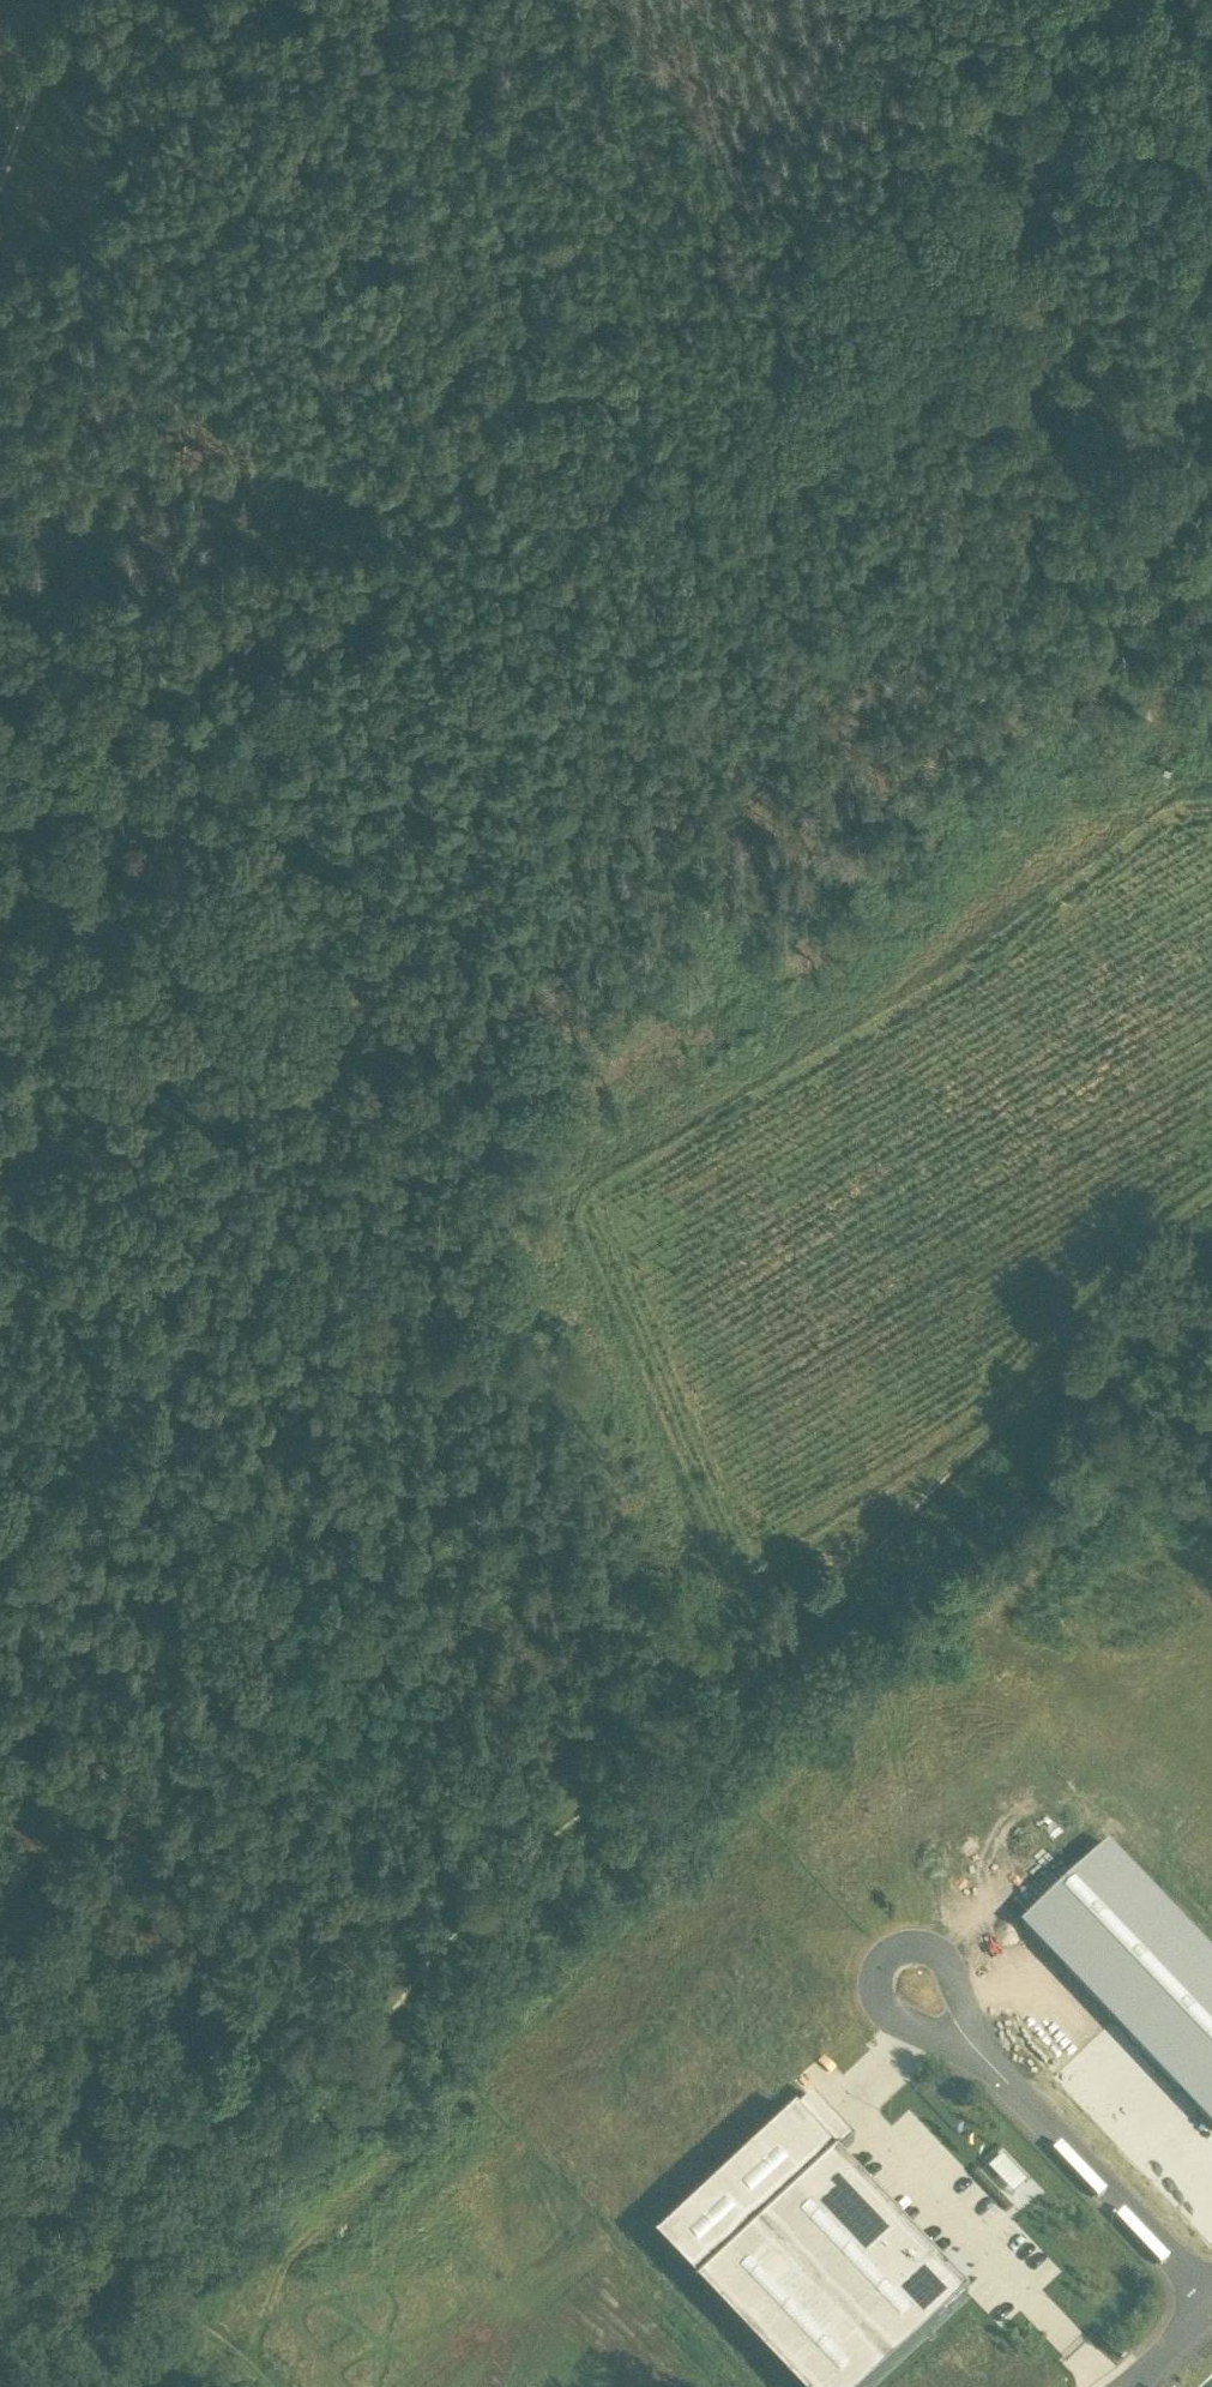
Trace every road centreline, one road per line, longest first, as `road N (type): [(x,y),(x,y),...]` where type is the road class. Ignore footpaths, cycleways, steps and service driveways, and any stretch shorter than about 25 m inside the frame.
road 1 (track): [(88,2250),(183,2179),(248,2142),(316,2124),(359,2091),(386,2008),(610,1794),(773,1677),(1077,1356),(1129,1278),(1211,1196)]
road 2 (residential): [(946,2020),(1209,2308)]
road 3 (residential): [(946,2020),(904,2030),(881,2012),(874,1984),(898,1950),(924,1947),(948,1960)]
road 4 (track): [(0,171),(64,0)]

